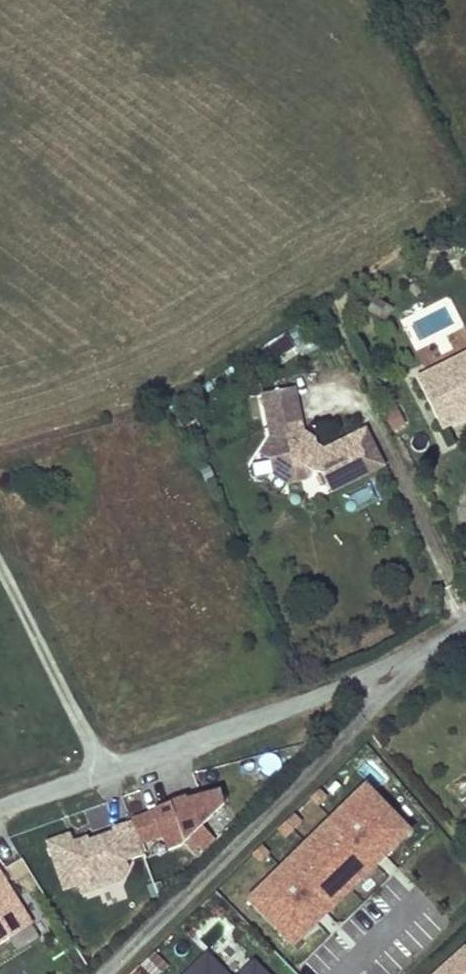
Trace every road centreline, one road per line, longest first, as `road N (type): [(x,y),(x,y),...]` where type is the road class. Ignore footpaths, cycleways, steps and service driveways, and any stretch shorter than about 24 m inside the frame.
road 1 (residential): [(102,973),(415,663)]
road 2 (residential): [(415,663),(0,805)]

